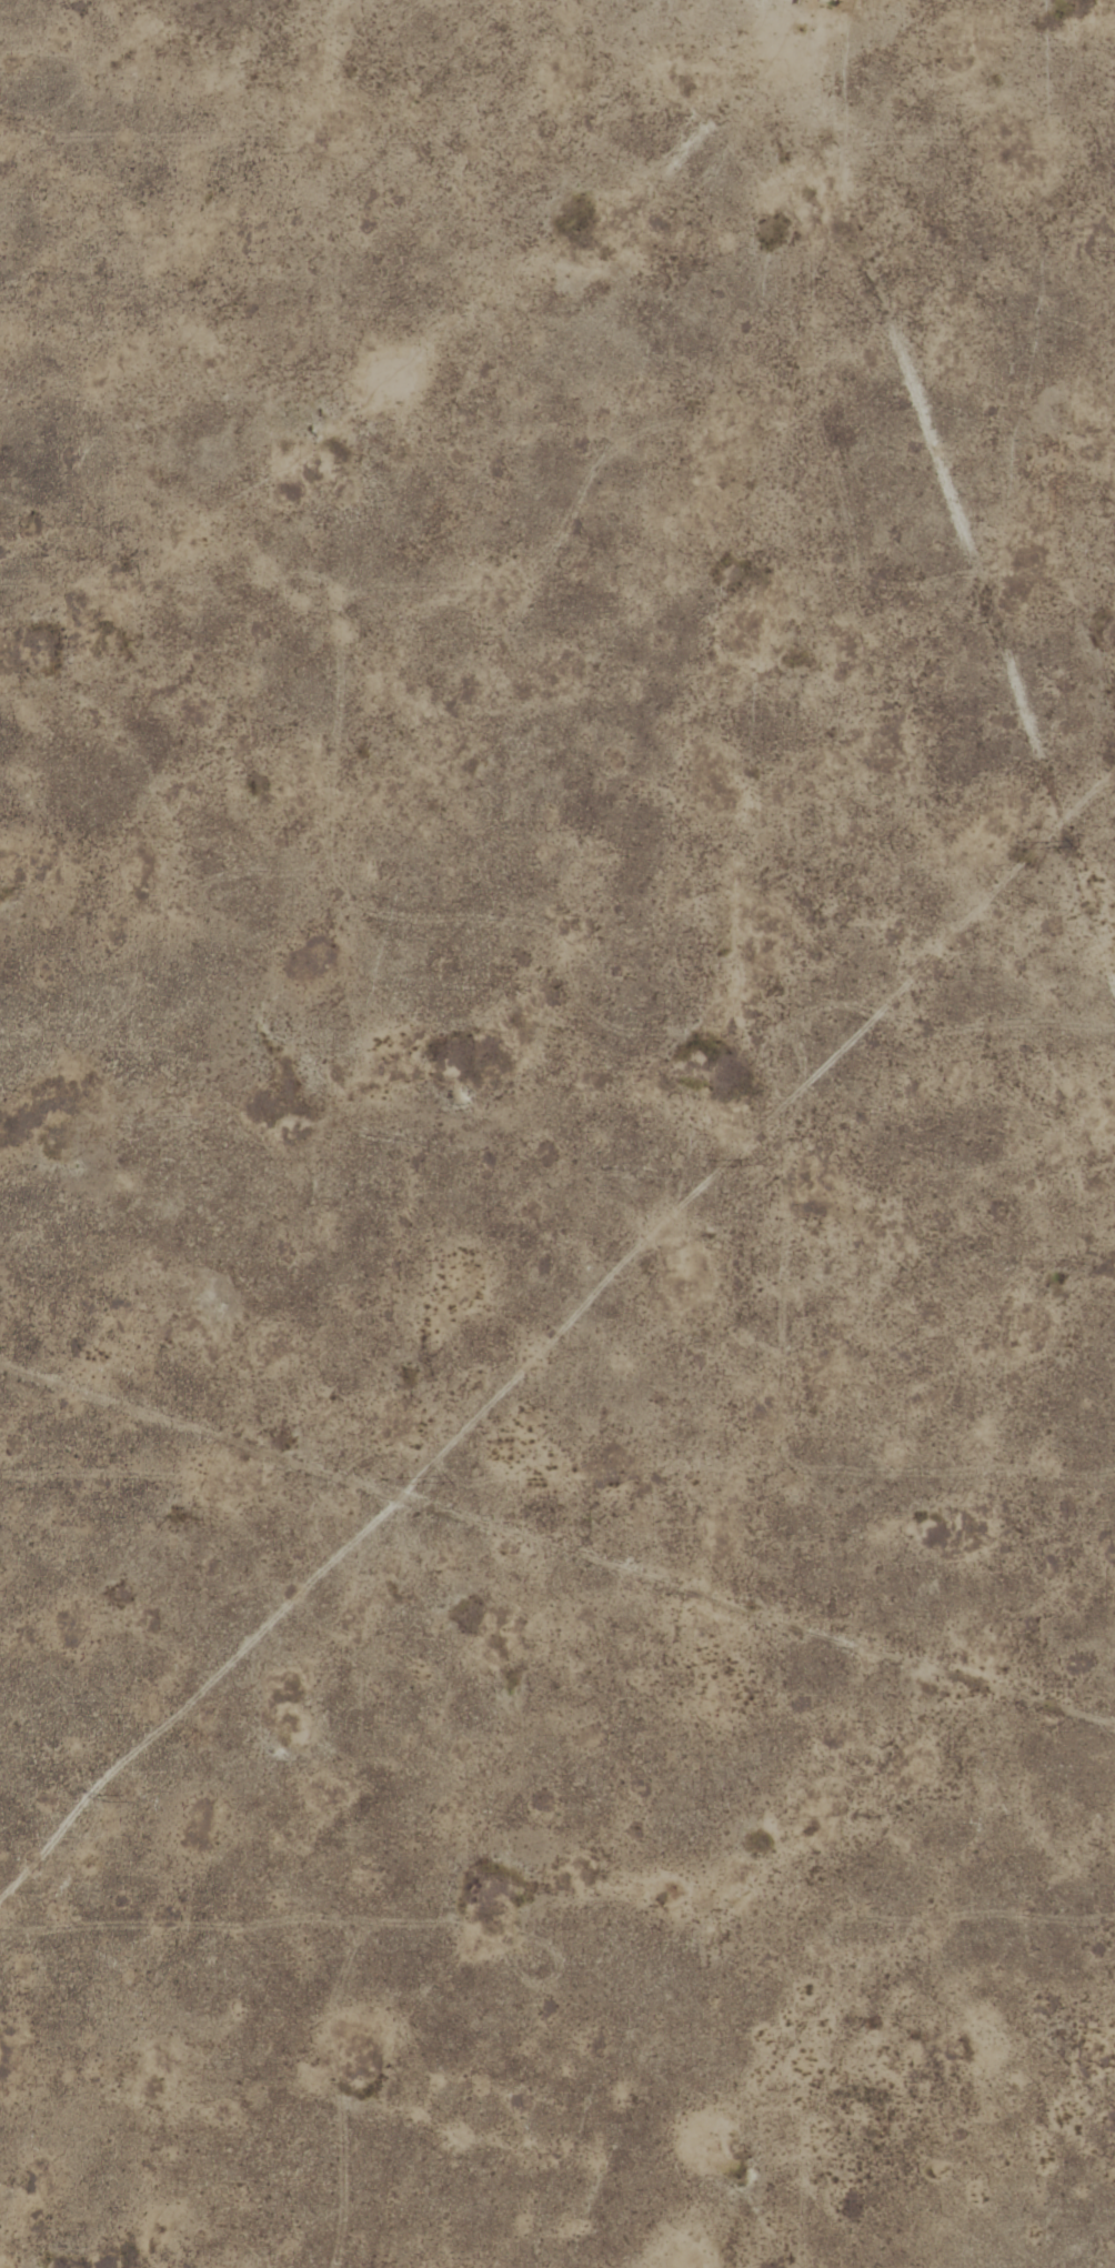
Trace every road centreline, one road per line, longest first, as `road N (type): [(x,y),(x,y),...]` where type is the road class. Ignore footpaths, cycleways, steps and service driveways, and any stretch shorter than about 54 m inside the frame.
road 1 (track): [(1114,760),(920,319)]

